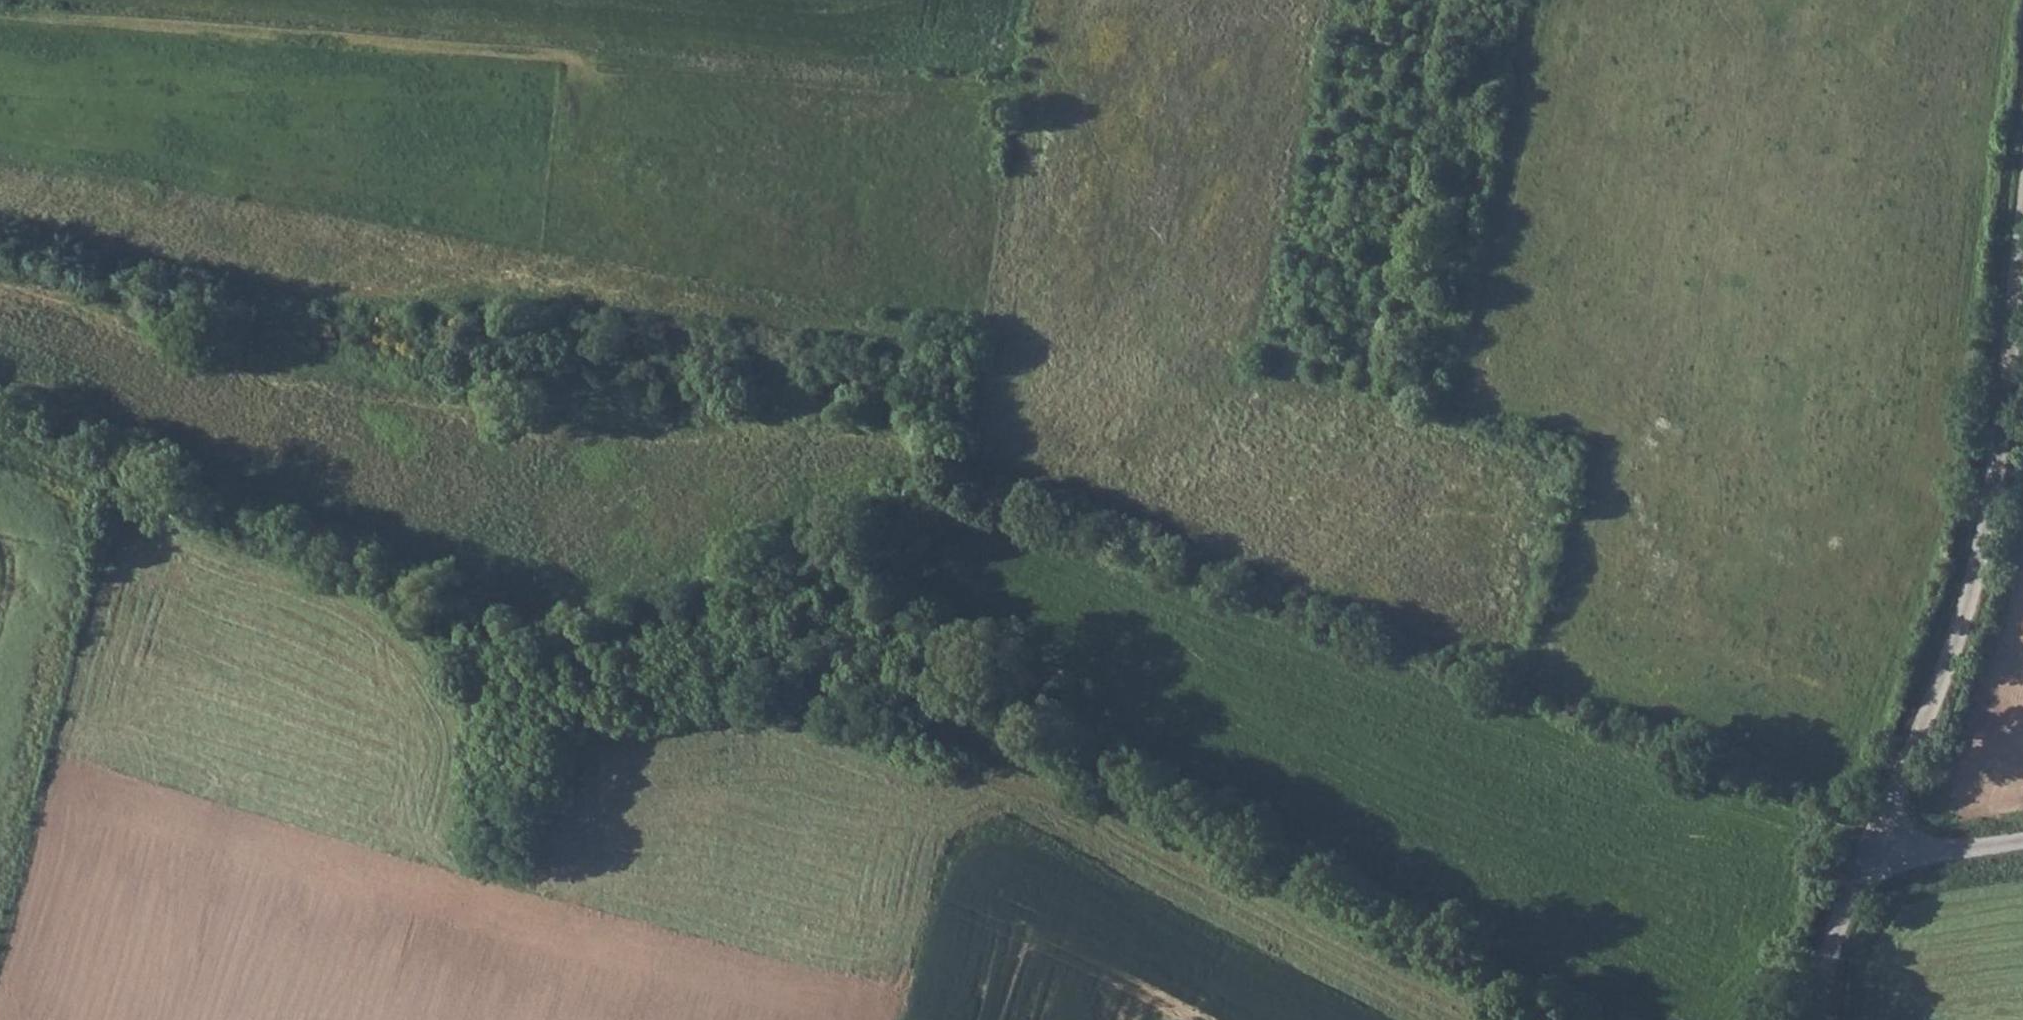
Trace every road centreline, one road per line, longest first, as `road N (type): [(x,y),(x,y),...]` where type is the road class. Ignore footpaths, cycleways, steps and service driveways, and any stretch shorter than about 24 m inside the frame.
road 1 (unclassified): [(1871,842),(1942,675),(1977,567),(2022,236)]
road 2 (unclassified): [(1814,1019),(1831,941),(1871,842)]
road 3 (unclassified): [(2022,838),(1940,851),(1871,842)]

